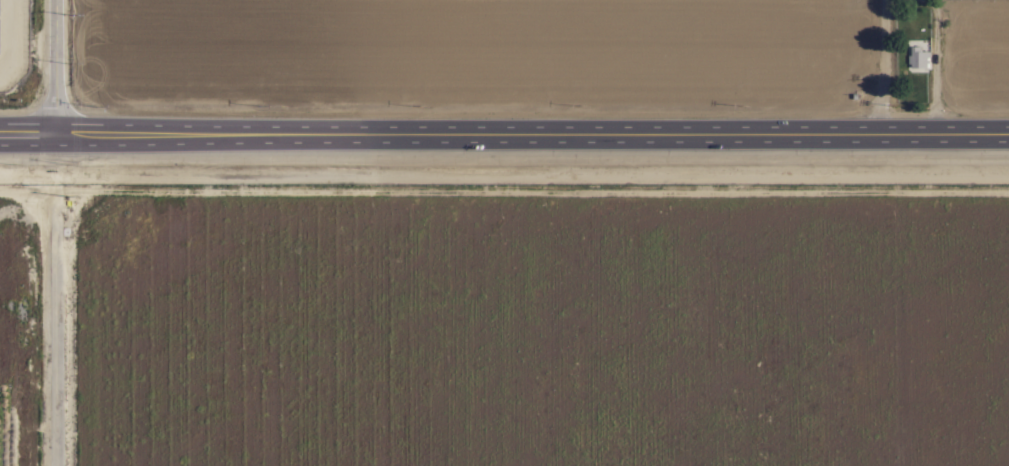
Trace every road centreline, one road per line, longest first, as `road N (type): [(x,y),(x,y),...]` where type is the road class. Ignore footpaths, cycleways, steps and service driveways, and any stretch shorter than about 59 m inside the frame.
road 1 (secondary): [(0,137),(1008,140)]
road 2 (residential): [(881,142),(882,0)]
road 3 (tertiary): [(47,137),(43,0)]

